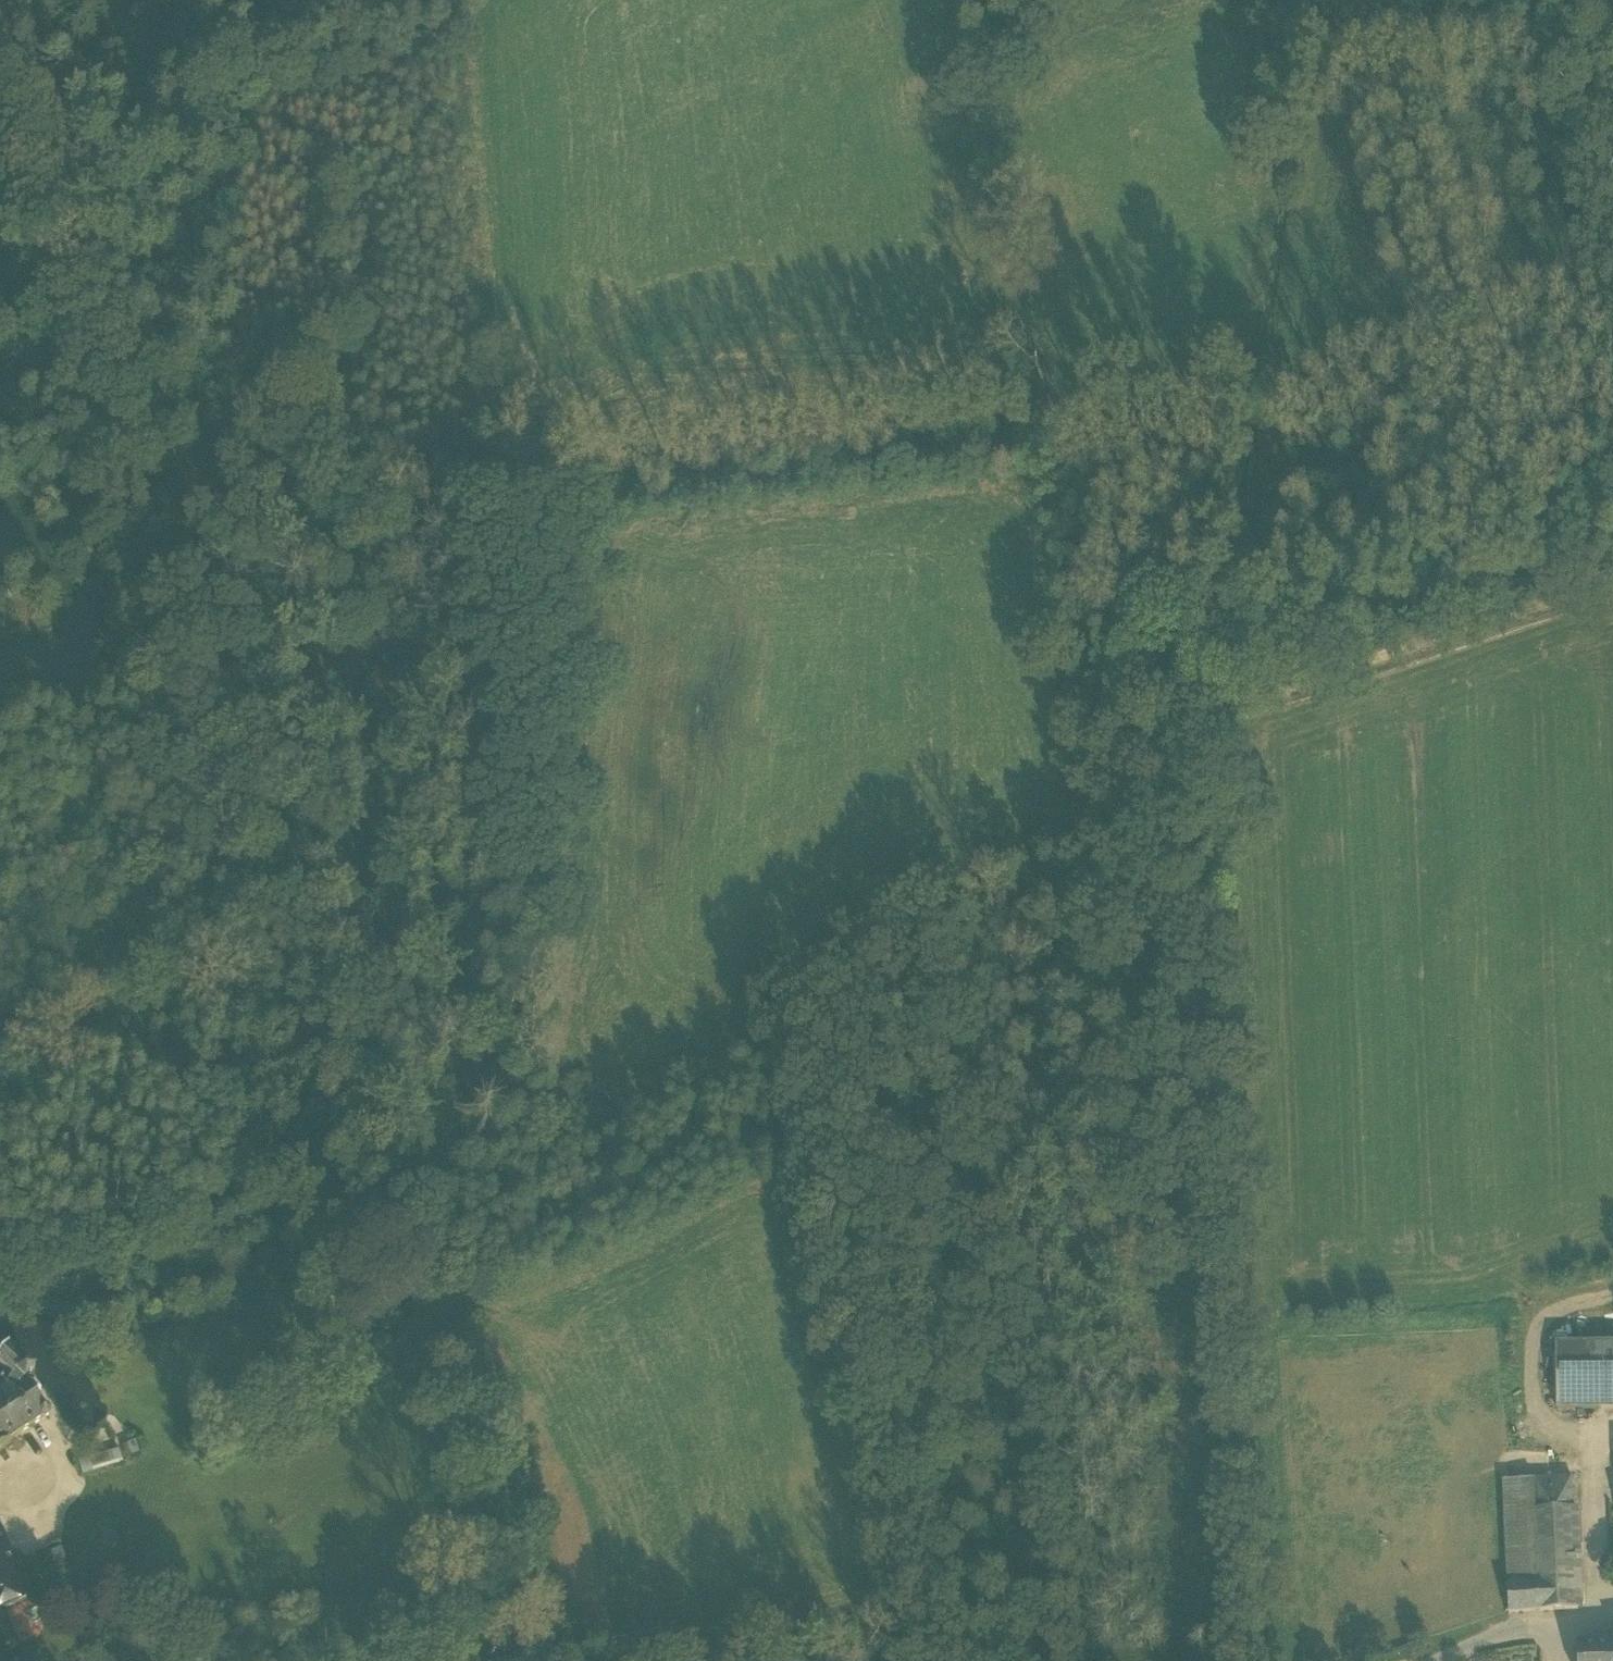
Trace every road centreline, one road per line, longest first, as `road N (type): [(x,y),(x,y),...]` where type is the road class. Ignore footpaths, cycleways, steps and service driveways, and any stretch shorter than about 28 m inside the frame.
road 1 (unclassified): [(1604,1629),(1517,1631),(1439,1660)]

